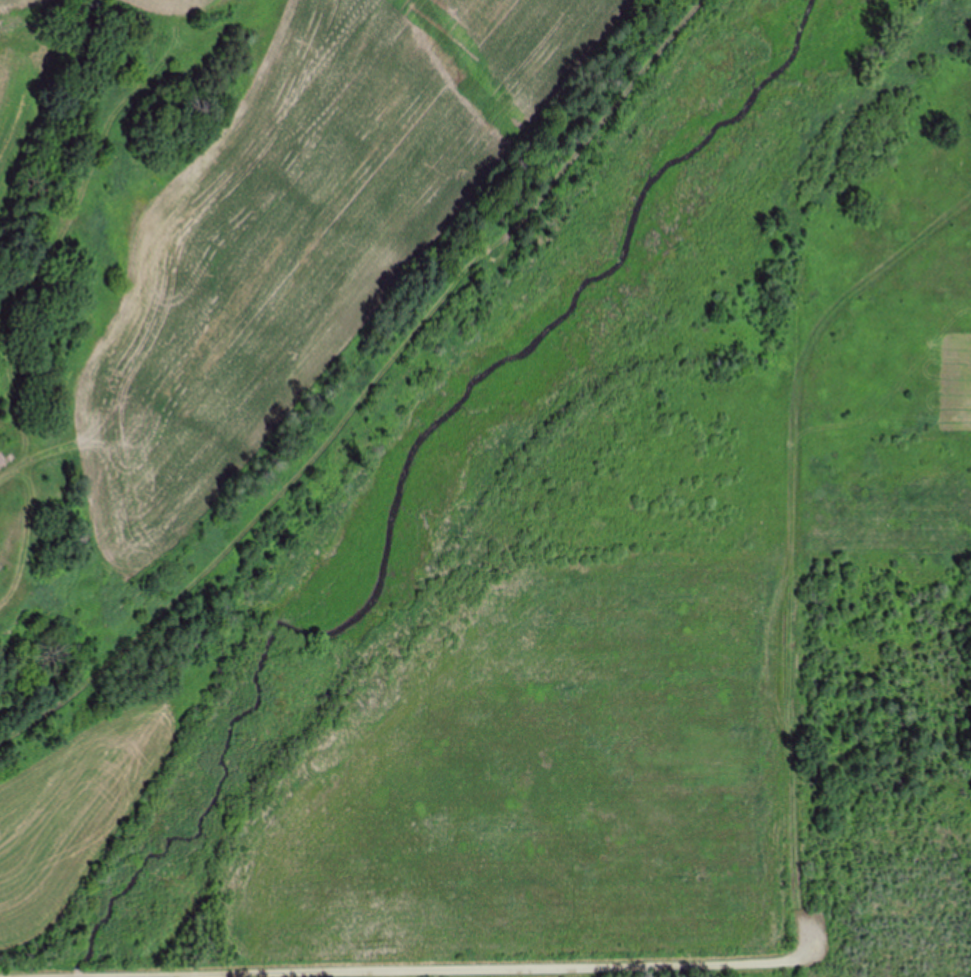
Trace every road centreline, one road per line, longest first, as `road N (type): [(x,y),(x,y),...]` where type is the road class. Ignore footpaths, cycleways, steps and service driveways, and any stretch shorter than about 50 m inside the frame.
road 1 (track): [(496,255),(703,0)]

